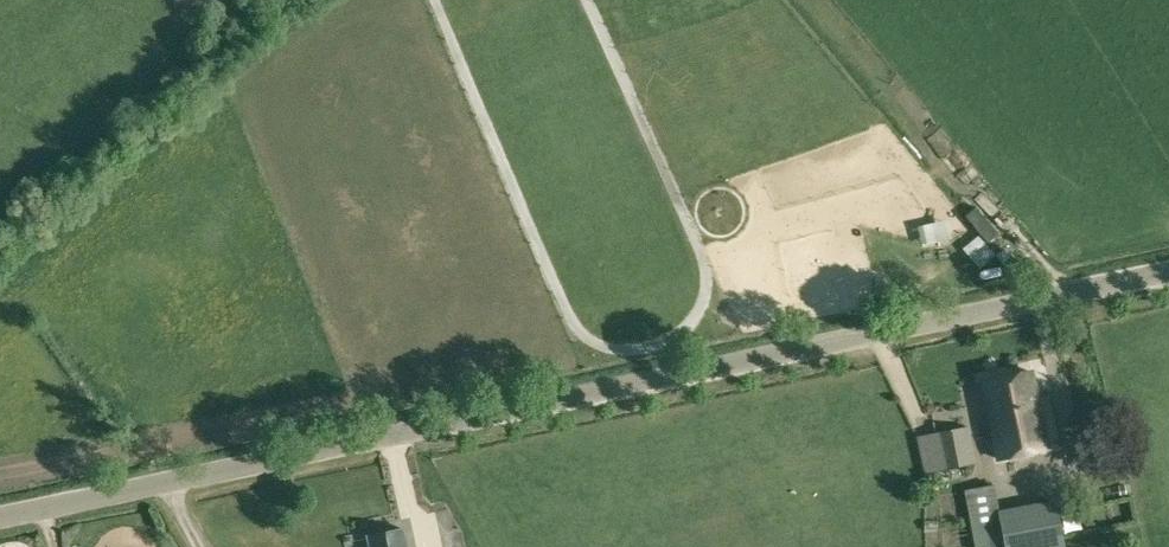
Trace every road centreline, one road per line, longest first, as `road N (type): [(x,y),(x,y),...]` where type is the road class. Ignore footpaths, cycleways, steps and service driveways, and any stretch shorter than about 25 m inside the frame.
road 1 (unclassified): [(1168,272),(0,518)]

